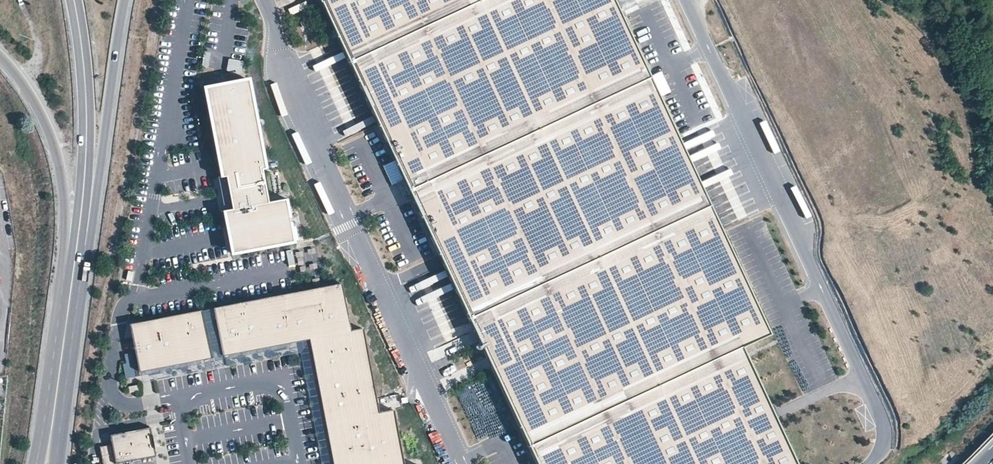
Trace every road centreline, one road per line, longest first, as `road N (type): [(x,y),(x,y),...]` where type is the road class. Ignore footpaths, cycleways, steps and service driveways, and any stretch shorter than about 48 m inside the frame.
road 1 (primary): [(83,263),(126,0)]
road 2 (primary): [(0,58),(43,118),(59,158),(66,287)]
road 3 (track): [(979,199),(964,120),(942,68),(883,0)]
road 4 (tertiary): [(85,83),(66,287)]
road 5 (tertiary): [(58,463),(83,263)]
road 6 (tertiary): [(83,263),(91,146),(85,83)]
road 7 (tertiary): [(66,287),(35,463)]

